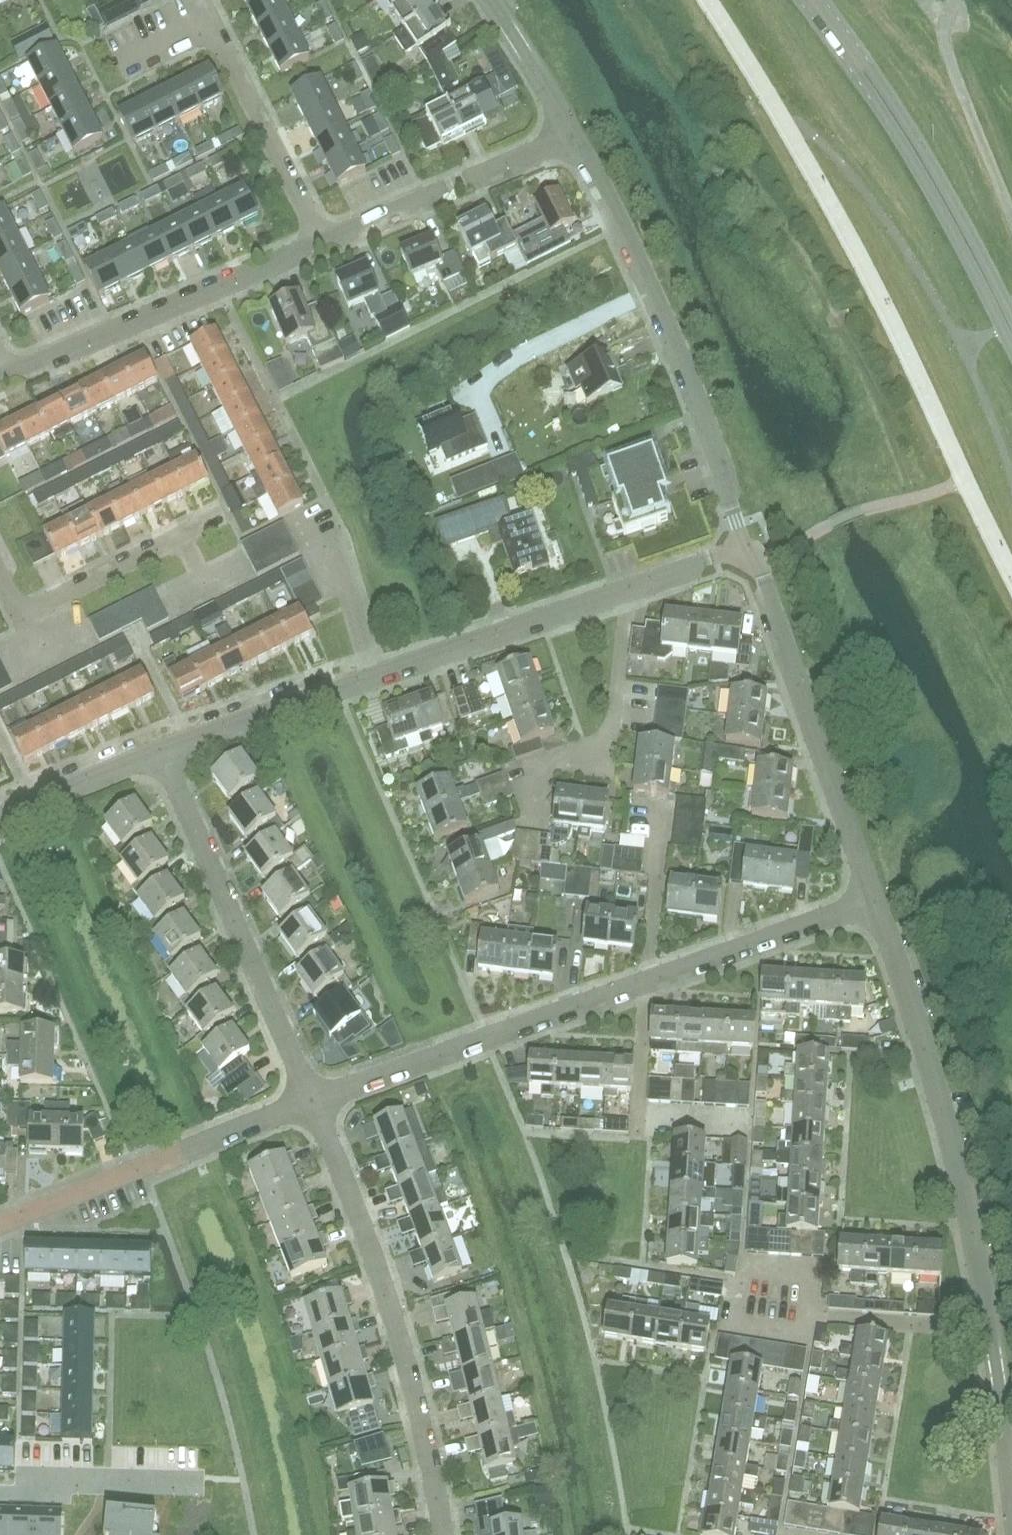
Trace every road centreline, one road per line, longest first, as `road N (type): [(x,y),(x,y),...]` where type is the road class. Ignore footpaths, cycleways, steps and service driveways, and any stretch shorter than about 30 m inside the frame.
road 1 (residential): [(441,1534),(384,1293),(307,1101)]
road 2 (residential): [(990,1328),(944,1113),(875,898)]
road 3 (residential): [(745,545),(682,362),(575,135)]
road 4 (secondary): [(1011,331),(914,145),(813,0)]
road 5 (residential): [(307,1101),(156,750)]
road 6 (residential): [(875,898),(758,560),(745,545)]
road 7 (residential): [(307,1101),(648,981)]
road 8 (residential): [(319,241),(206,15),(120,59)]
road 9 (residential): [(9,375),(319,241)]
road 10 (residential): [(0,1222),(307,1101)]
road 11 (residential): [(319,241),(575,135)]
road 12 (residential): [(373,677),(630,590)]
road 13 (residential): [(648,981),(875,898)]
road 14 (residential): [(741,1123),(639,1118),(648,981)]
road 15 (residential): [(535,771),(615,734),(630,590)]
road 16 (residential): [(156,750),(373,677)]
road 17 (residential): [(806,1316),(804,1331),(736,1322),(744,1266),(811,1274)]
road 18 (residential): [(0,1490),(45,1491),(69,1478),(202,1481)]
road 19 (residential): [(990,1328),(806,1316)]
road 20 (residential): [(20,618),(184,542)]
road 21 (residential): [(373,677),(347,548),(328,506)]
road 22 (residential): [(648,981),(660,805)]
road 23 (residential): [(0,815),(156,750)]
road 24 (residential): [(1011,1493),(990,1328)]
road 25 (residential): [(575,135),(490,0)]
road 26 (residential): [(630,590),(745,545)]

